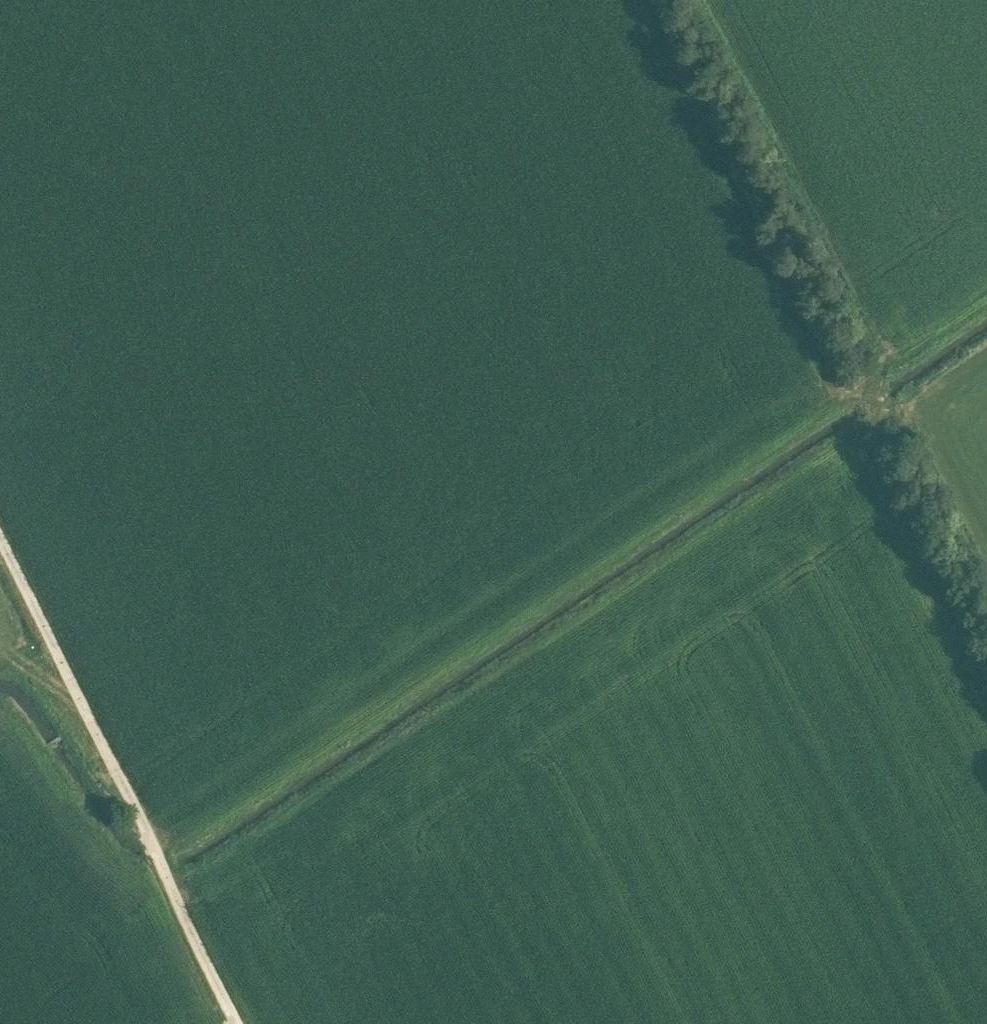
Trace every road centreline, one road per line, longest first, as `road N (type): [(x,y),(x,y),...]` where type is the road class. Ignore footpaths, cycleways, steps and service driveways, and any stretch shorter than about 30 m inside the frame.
road 1 (track): [(241,1023),(0,544)]

